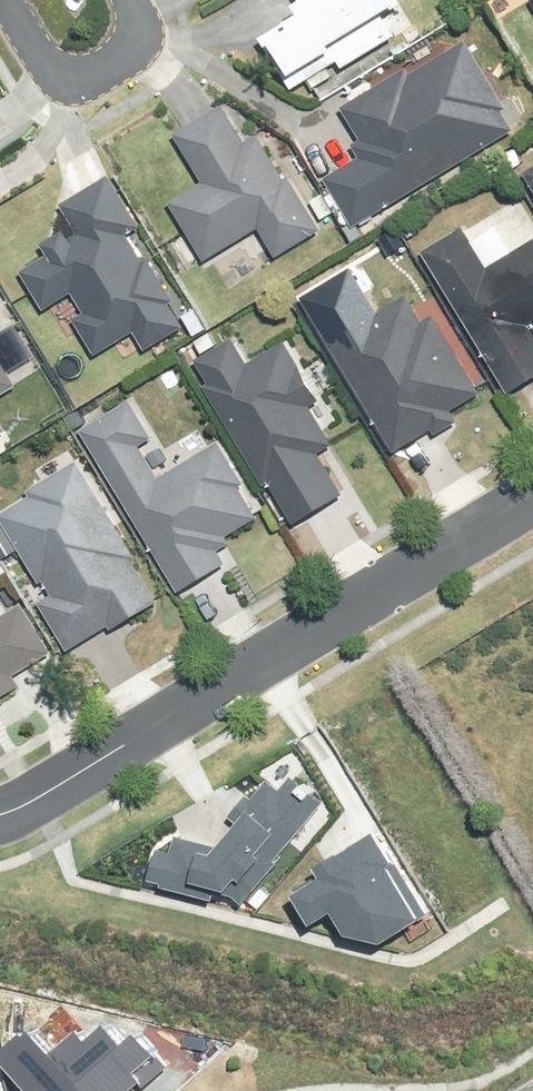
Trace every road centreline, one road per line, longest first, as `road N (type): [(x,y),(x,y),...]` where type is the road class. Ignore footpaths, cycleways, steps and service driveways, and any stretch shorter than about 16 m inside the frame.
road 1 (residential): [(532,500),(19,812),(0,814)]
road 2 (residential): [(131,0),(143,21),(134,39),(71,77),(56,74),(11,0)]

